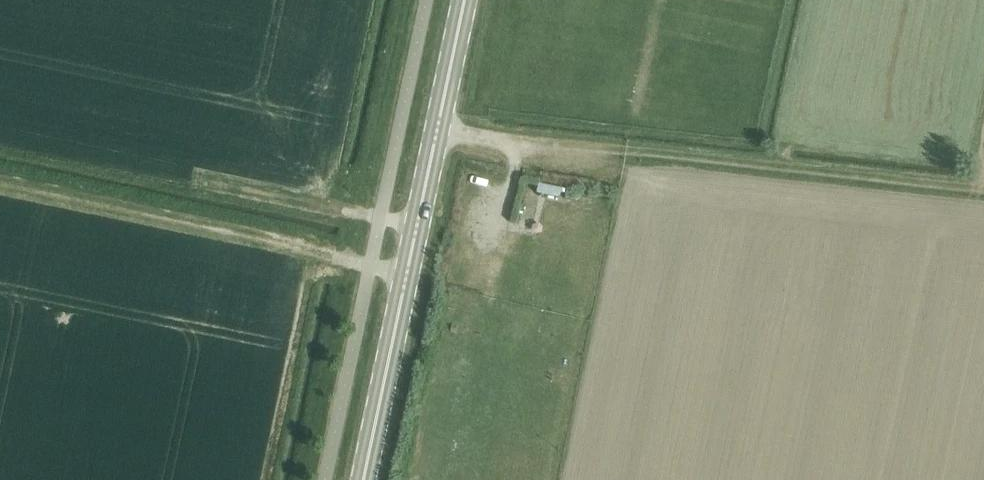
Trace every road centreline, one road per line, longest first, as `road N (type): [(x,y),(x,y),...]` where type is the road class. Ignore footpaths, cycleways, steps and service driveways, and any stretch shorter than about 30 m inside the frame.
road 1 (track): [(438,131),(983,190)]
road 2 (secondary): [(364,479),(465,0)]
road 3 (track): [(0,183),(407,276)]

